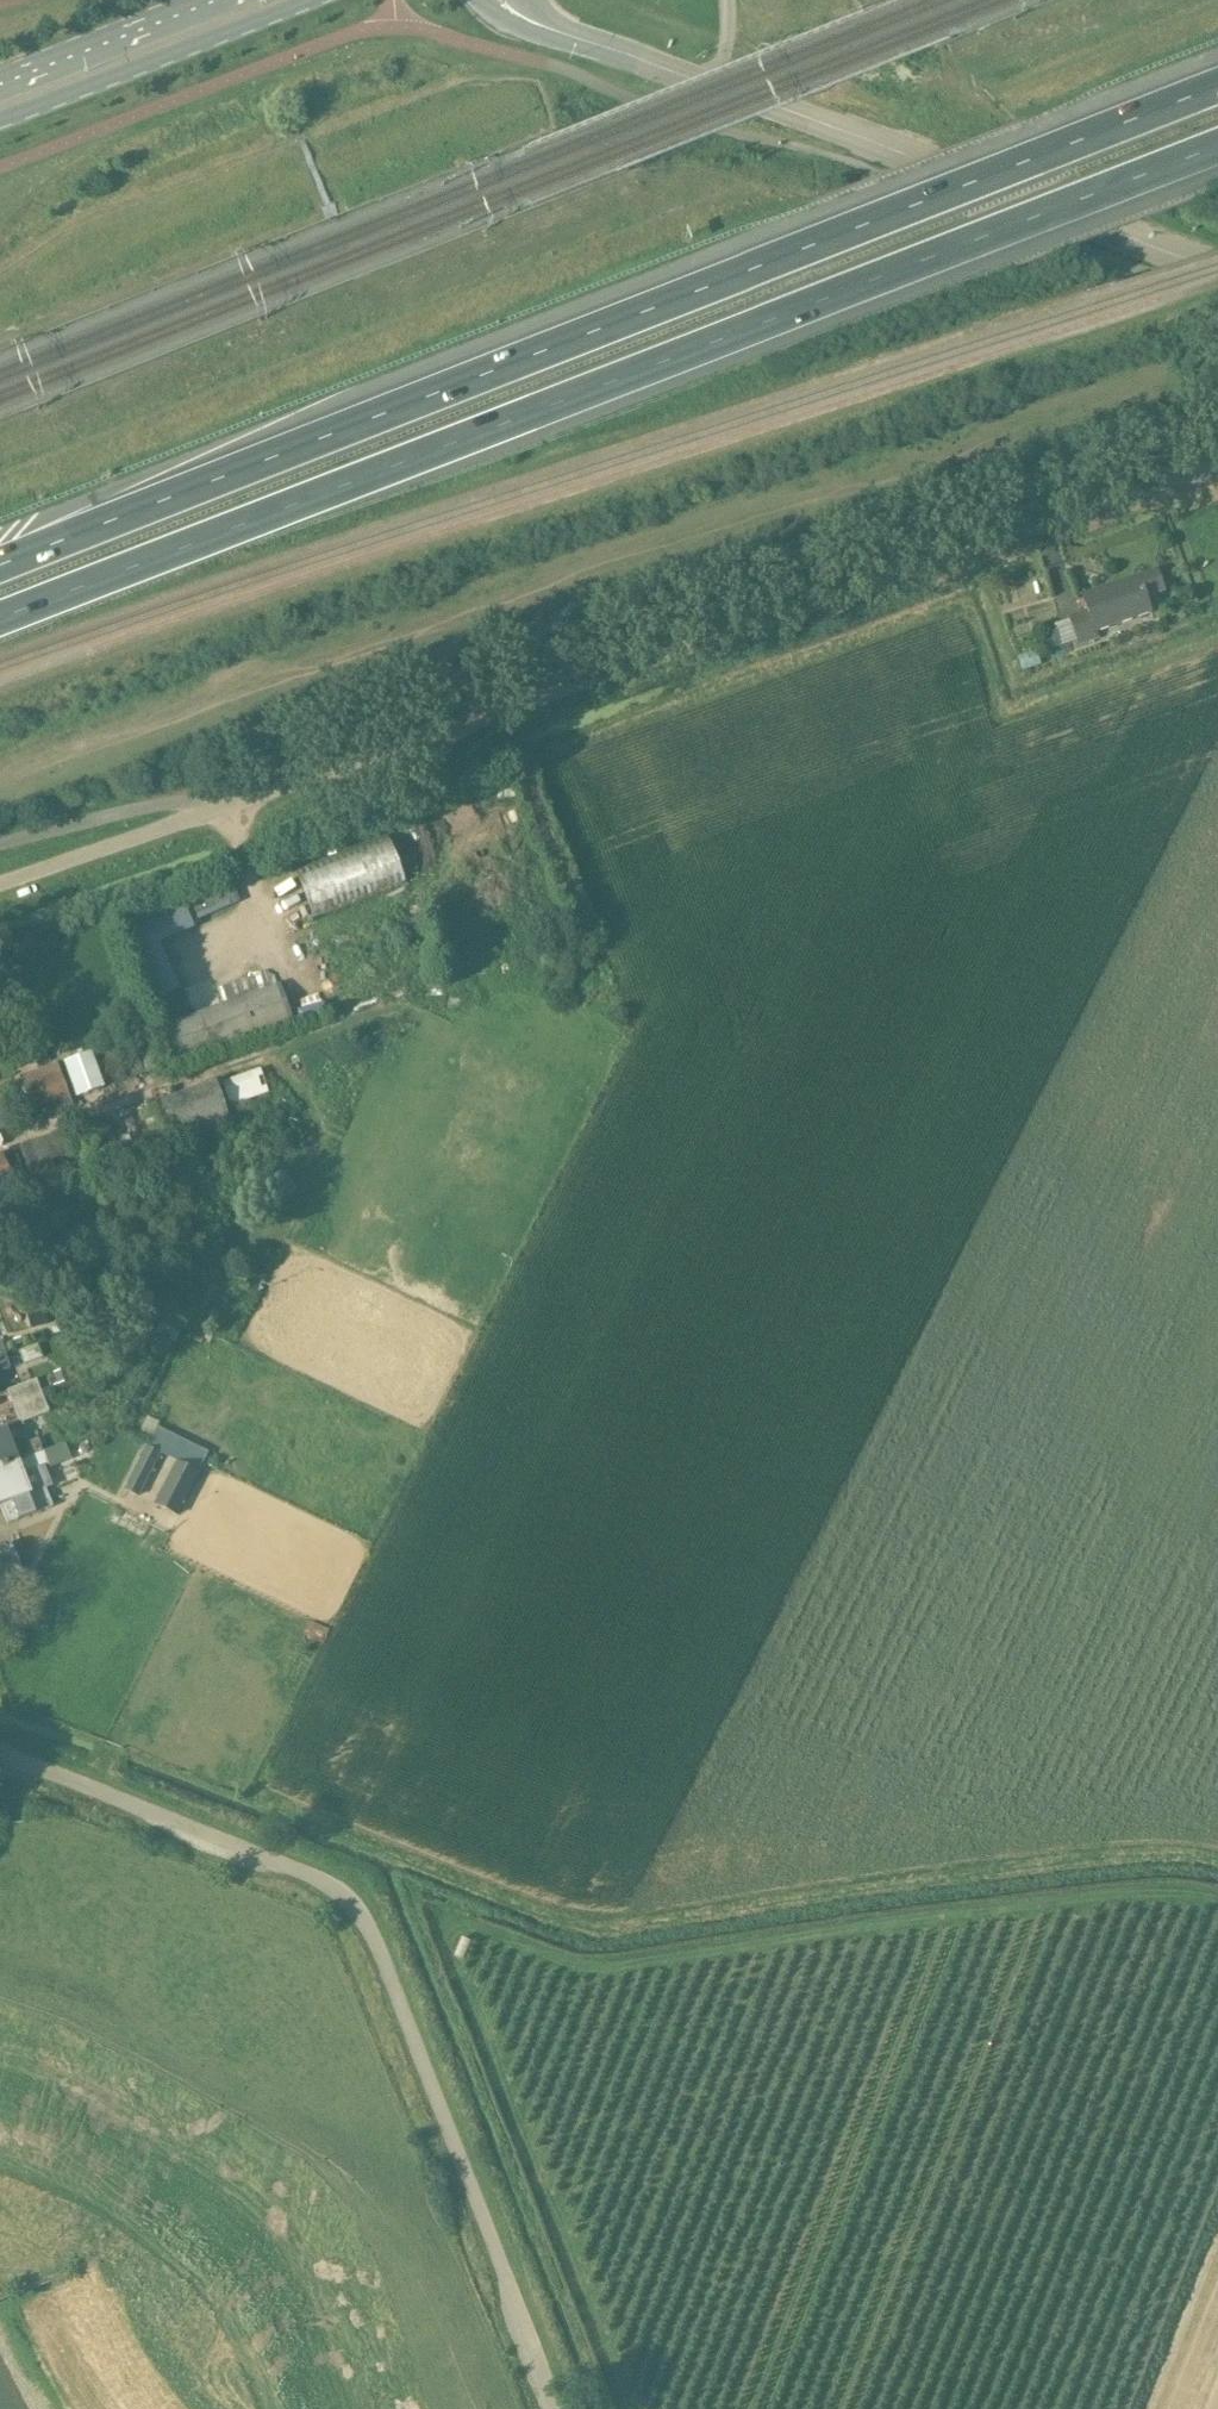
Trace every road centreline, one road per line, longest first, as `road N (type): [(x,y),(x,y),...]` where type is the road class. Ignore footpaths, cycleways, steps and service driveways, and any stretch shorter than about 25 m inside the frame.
road 1 (motorway): [(1217,87),(0,567)]
road 2 (motorway): [(0,617),(1217,147)]
road 3 (unclassified): [(1217,464),(0,882)]
road 4 (unclassified): [(0,1751),(333,1888),(377,1940),(559,2408)]
road 5 (secondary): [(523,18),(1217,274)]
road 6 (secondary): [(0,119),(312,0)]
road 7 (secondary): [(197,0),(0,77)]

